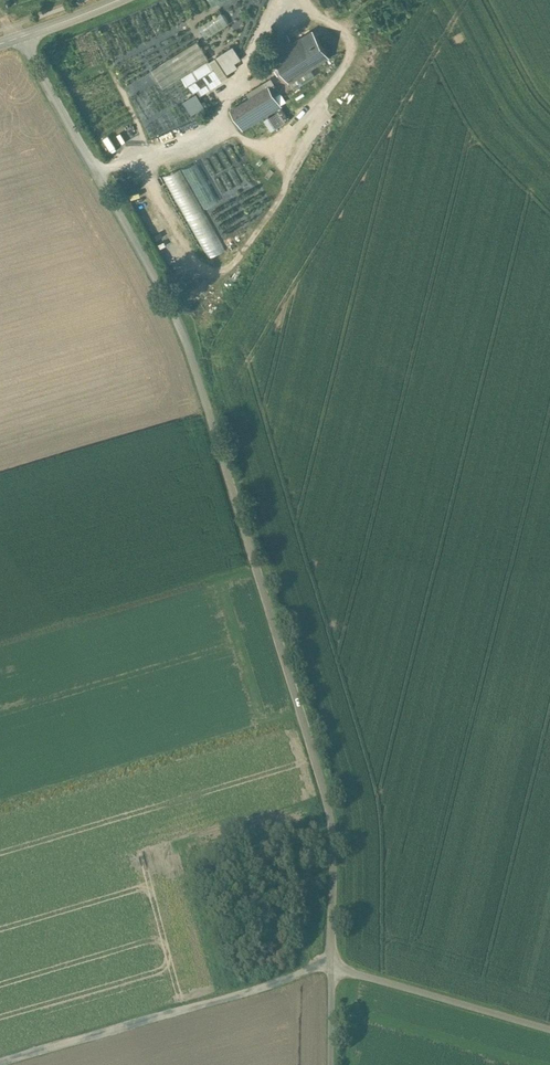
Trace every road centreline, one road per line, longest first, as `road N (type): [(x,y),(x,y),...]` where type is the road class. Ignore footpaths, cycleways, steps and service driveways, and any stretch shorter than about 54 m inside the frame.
road 1 (unclassified): [(19,36),(171,313),(202,404),(316,780),(326,838),(324,965)]
road 2 (track): [(0,1059),(324,965)]
road 3 (unclassified): [(324,965),(549,1030)]

